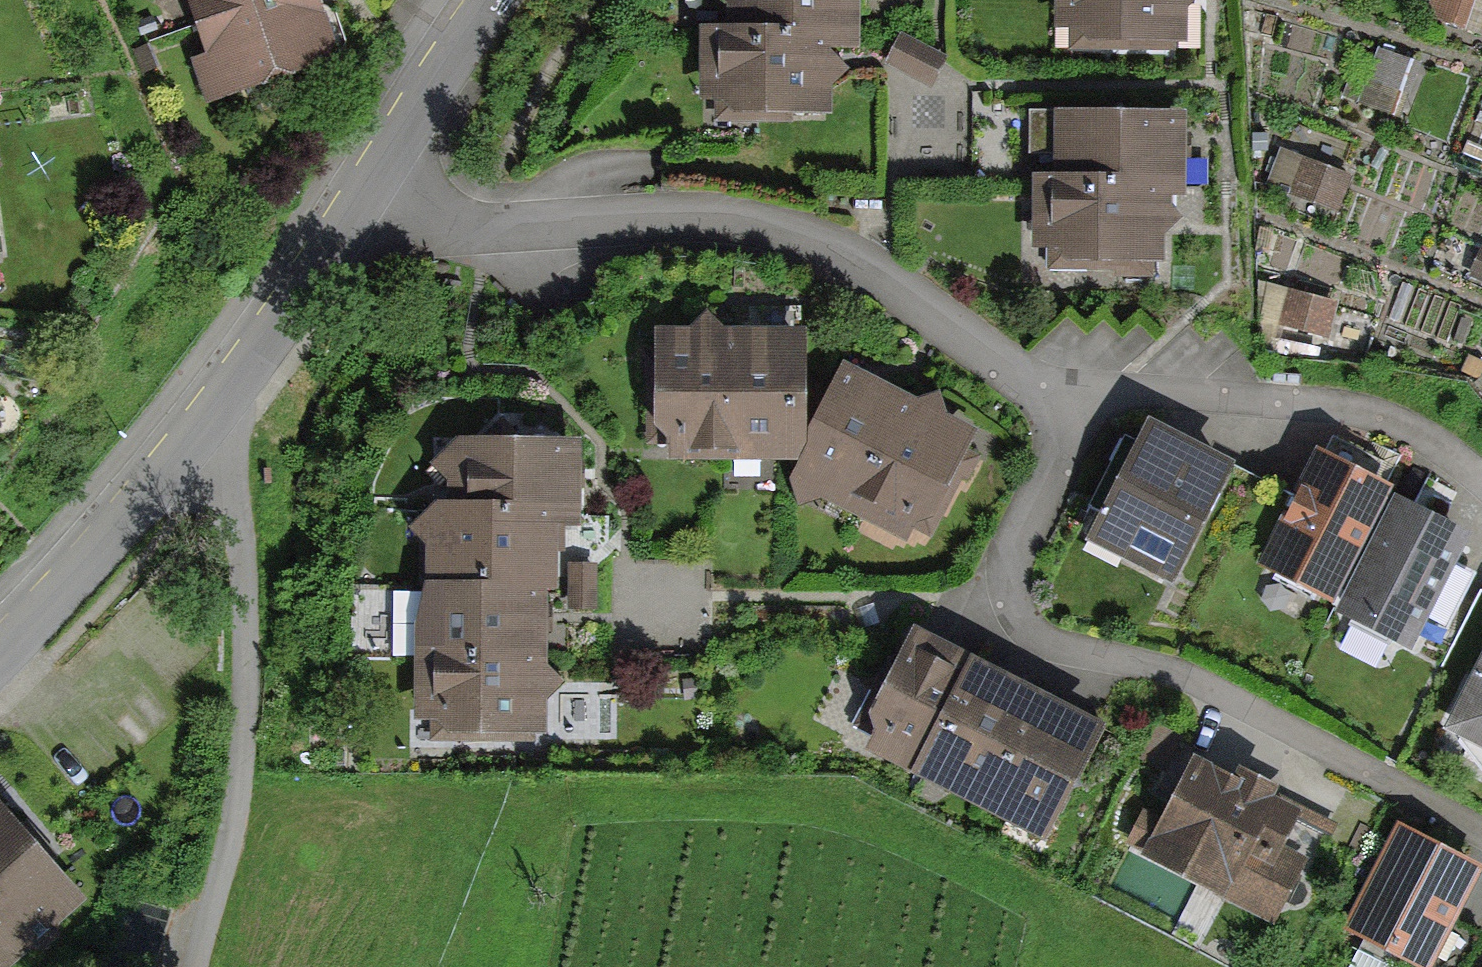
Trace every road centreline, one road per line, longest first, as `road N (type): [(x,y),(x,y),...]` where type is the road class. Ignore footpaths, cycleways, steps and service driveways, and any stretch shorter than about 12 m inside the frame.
road 1 (residential): [(364,181),(430,217),(466,226),(687,214),(777,223),(886,276),(1027,375),(1077,386)]
road 2 (residential): [(1077,386),(1070,438),(1017,548),(1020,609),(1036,630),(1152,666),(1481,839)]
road 3 (residential): [(209,424),(237,475),(248,656),(244,758),(193,966)]
road 4 (residential): [(1481,474),(1456,448),(1397,416),(1352,404),(1077,386)]
road 5 (residential): [(0,651),(93,558),(209,424)]
road 6 (residential): [(209,424),(364,181)]
road 7 (residential): [(364,181),(484,0)]

